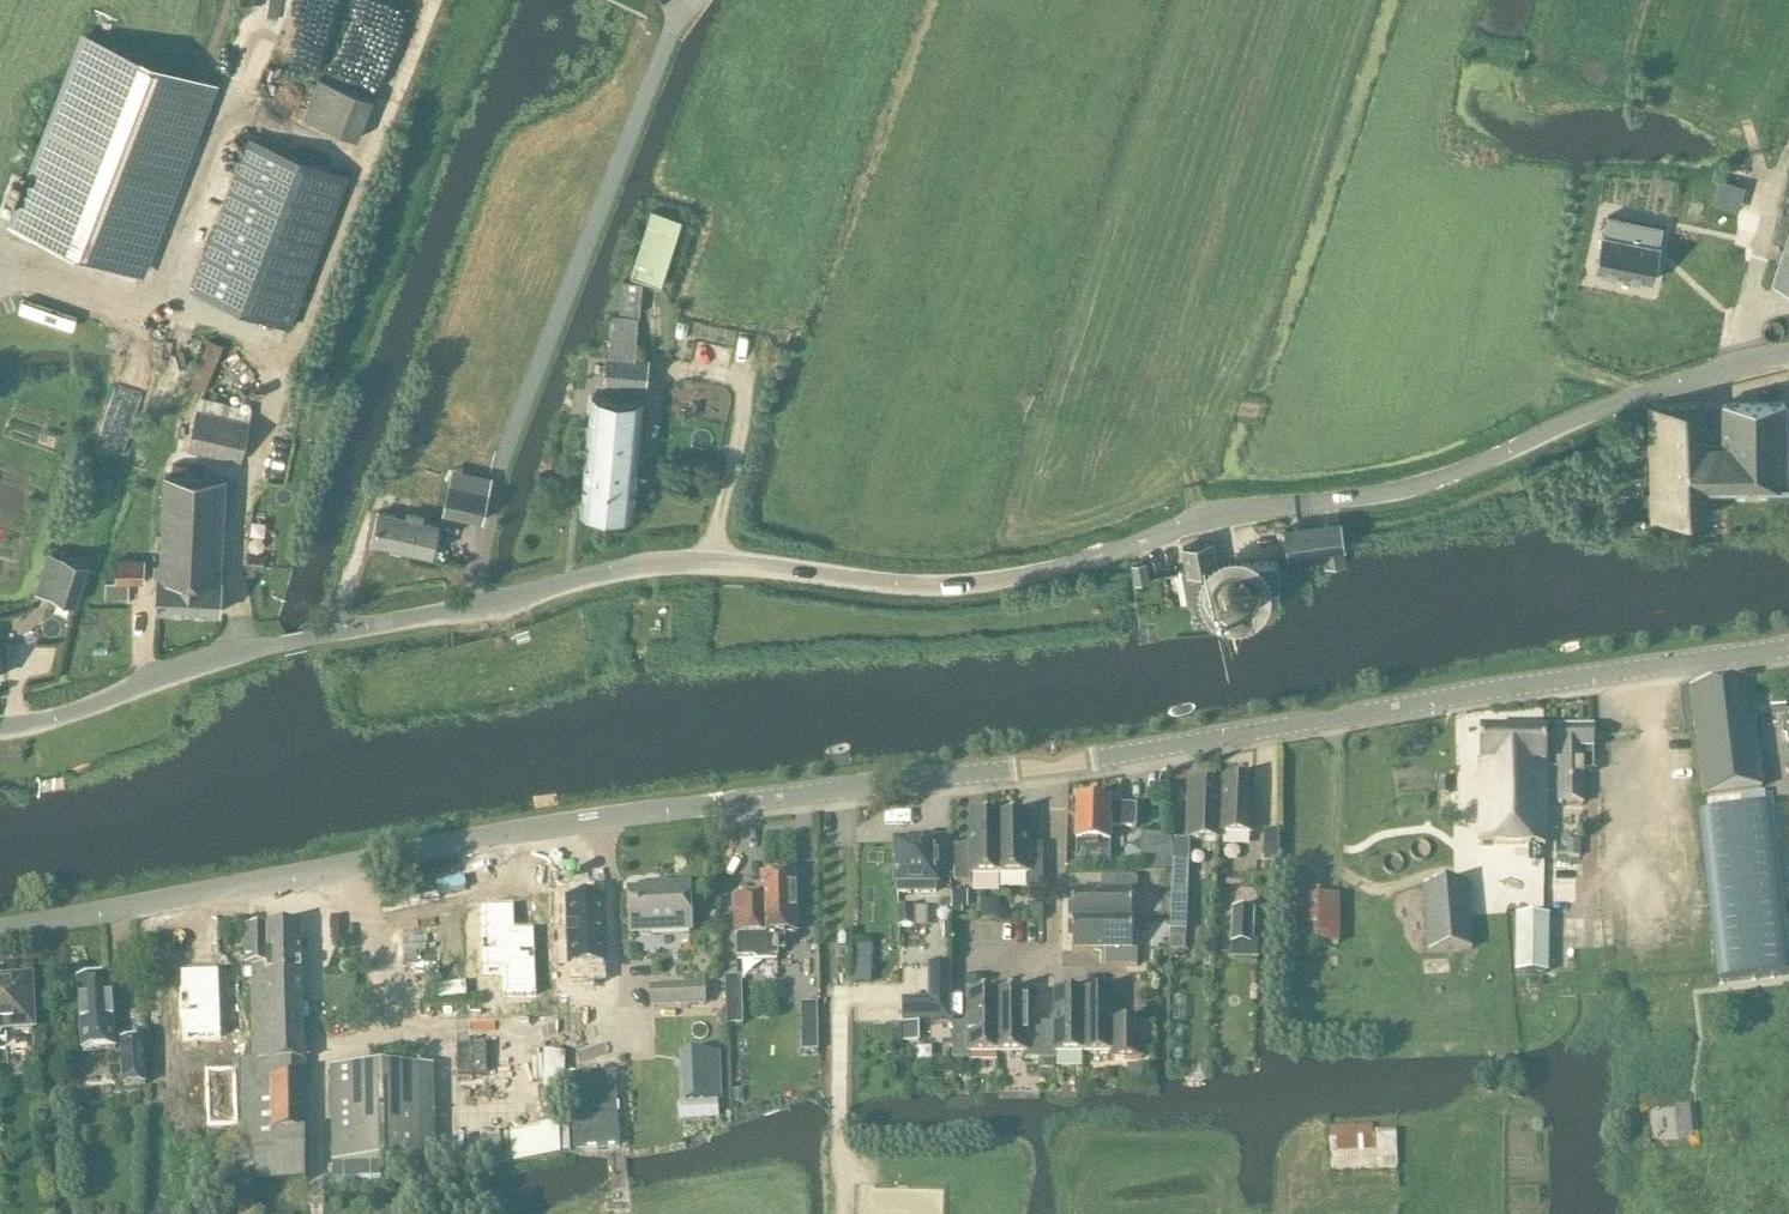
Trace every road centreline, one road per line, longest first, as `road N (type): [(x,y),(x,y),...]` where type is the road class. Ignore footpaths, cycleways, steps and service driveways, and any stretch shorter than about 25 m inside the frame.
road 1 (unclassified): [(0,726),(31,723),(215,655),(484,605),(627,566),(745,563),(889,581),(1000,580),(1186,523),(1384,496),(1483,463),(1601,407),(1788,351)]
road 2 (tertiary): [(0,930),(624,816),(1054,767)]
road 3 (tertiary): [(1054,767),(1788,646)]
road 4 (track): [(290,345),(436,0)]
road 5 (residential): [(1054,767),(1054,967),(962,967)]
road 6 (track): [(1788,143),(1769,198),(1747,316),(1755,357)]

